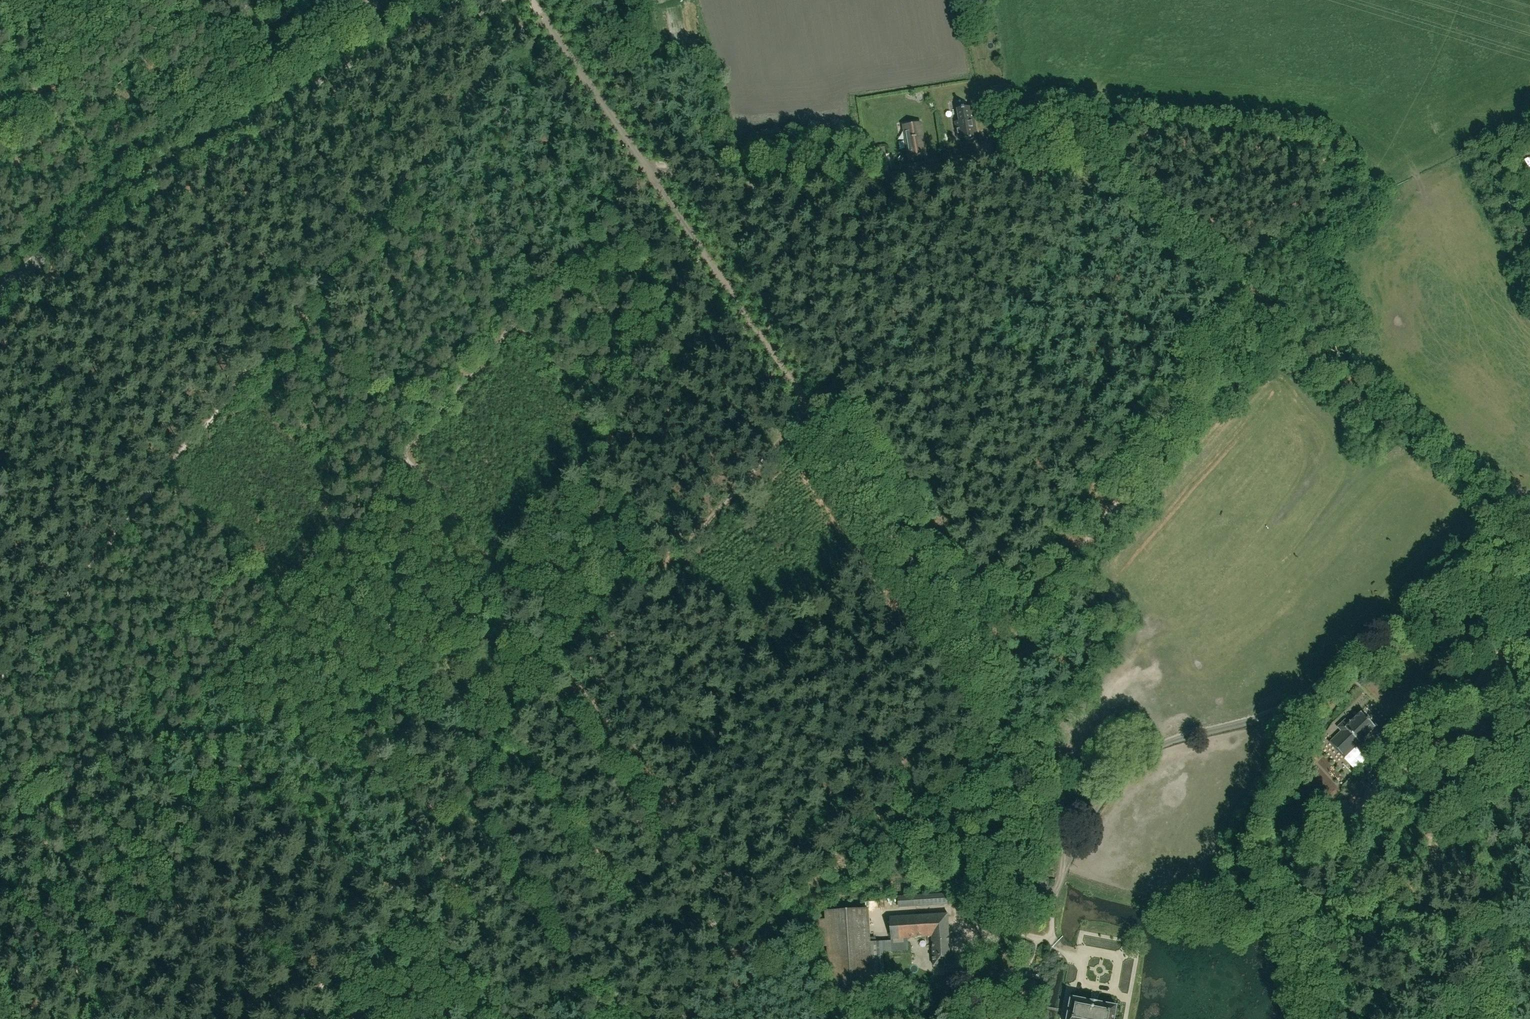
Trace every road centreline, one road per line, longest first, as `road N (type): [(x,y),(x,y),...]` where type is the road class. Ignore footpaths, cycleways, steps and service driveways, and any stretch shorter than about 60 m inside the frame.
road 1 (track): [(1529,533),(1086,152),(795,187),(647,171)]
road 2 (track): [(1001,693),(540,14)]
road 3 (track): [(299,1018),(389,891),(808,406)]
road 4 (secondary): [(0,294),(158,167),(455,0)]
road 5 (track): [(0,681),(299,310)]
road 6 (track): [(1268,305),(987,671)]
road 7 (unclassified): [(1122,773),(1171,741),(1283,710),(1393,626),(1529,581)]
road 8 (track): [(488,564),(729,877),(756,888)]
road 9 (track): [(0,74),(59,97),(125,98),(187,115),(220,140),(234,179),(257,207),(264,256),(316,287)]
road 10 (track): [(299,310),(537,9)]
road 11 (track): [(294,785),(341,819),(371,882),(430,907),(537,998),(575,1015)]
road 12 (track): [(1001,157),(998,177),(925,289),(851,392),(819,423)]
road 13 (track): [(193,689),(405,452)]
road 14 (track): [(1001,693),(756,888)]
road 15 (track): [(294,785),(488,564)]
road 16 (track): [(70,1018),(238,780)]
road 17 (track): [(0,889),(125,725),(193,689)]
road 18 (track): [(1499,951),(1460,805),(1481,716)]
road 19 (track): [(756,888),(621,998),(565,1018)]
road 20 (track): [(518,324),(647,171)]
road 21 (track): [(599,440),(729,289)]
road 22 (track): [(405,452),(299,310)]
road 23 (track): [(0,807),(137,919)]
road 24 (track): [(962,1018),(964,952),(1014,929),(1053,895)]
road 25 (track): [(405,452),(518,324)]
road 26 (track): [(488,564),(599,440)]
road 27 (track): [(1122,773),(1039,750),(1001,693)]
road 28 (track): [(180,690),(117,660),(68,595)]
road 29 (track): [(599,440),(518,324)]
road 30 (track): [(405,452),(488,564)]
road 31 (track): [(1529,596),(1431,695)]
road 32 (track): [(187,115),(193,100),(103,27)]

